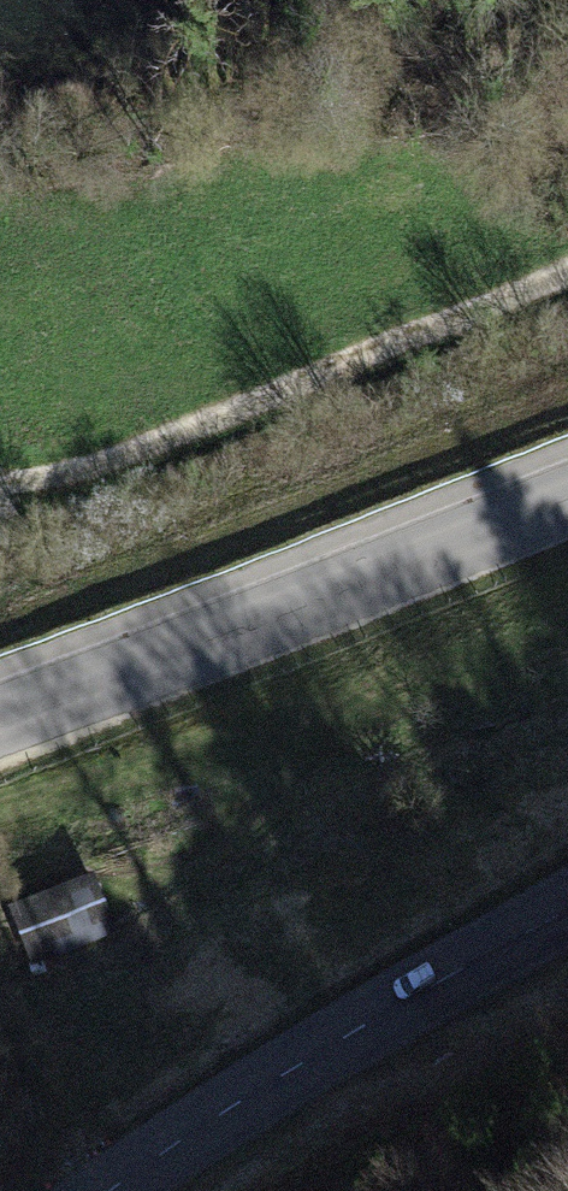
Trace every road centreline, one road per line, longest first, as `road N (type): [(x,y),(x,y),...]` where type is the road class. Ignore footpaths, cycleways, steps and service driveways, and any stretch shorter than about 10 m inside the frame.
road 1 (secondary): [(0,713),(567,493)]
road 2 (track): [(567,272),(108,462),(0,483)]
road 3 (tertiary): [(105,1190),(567,914)]

